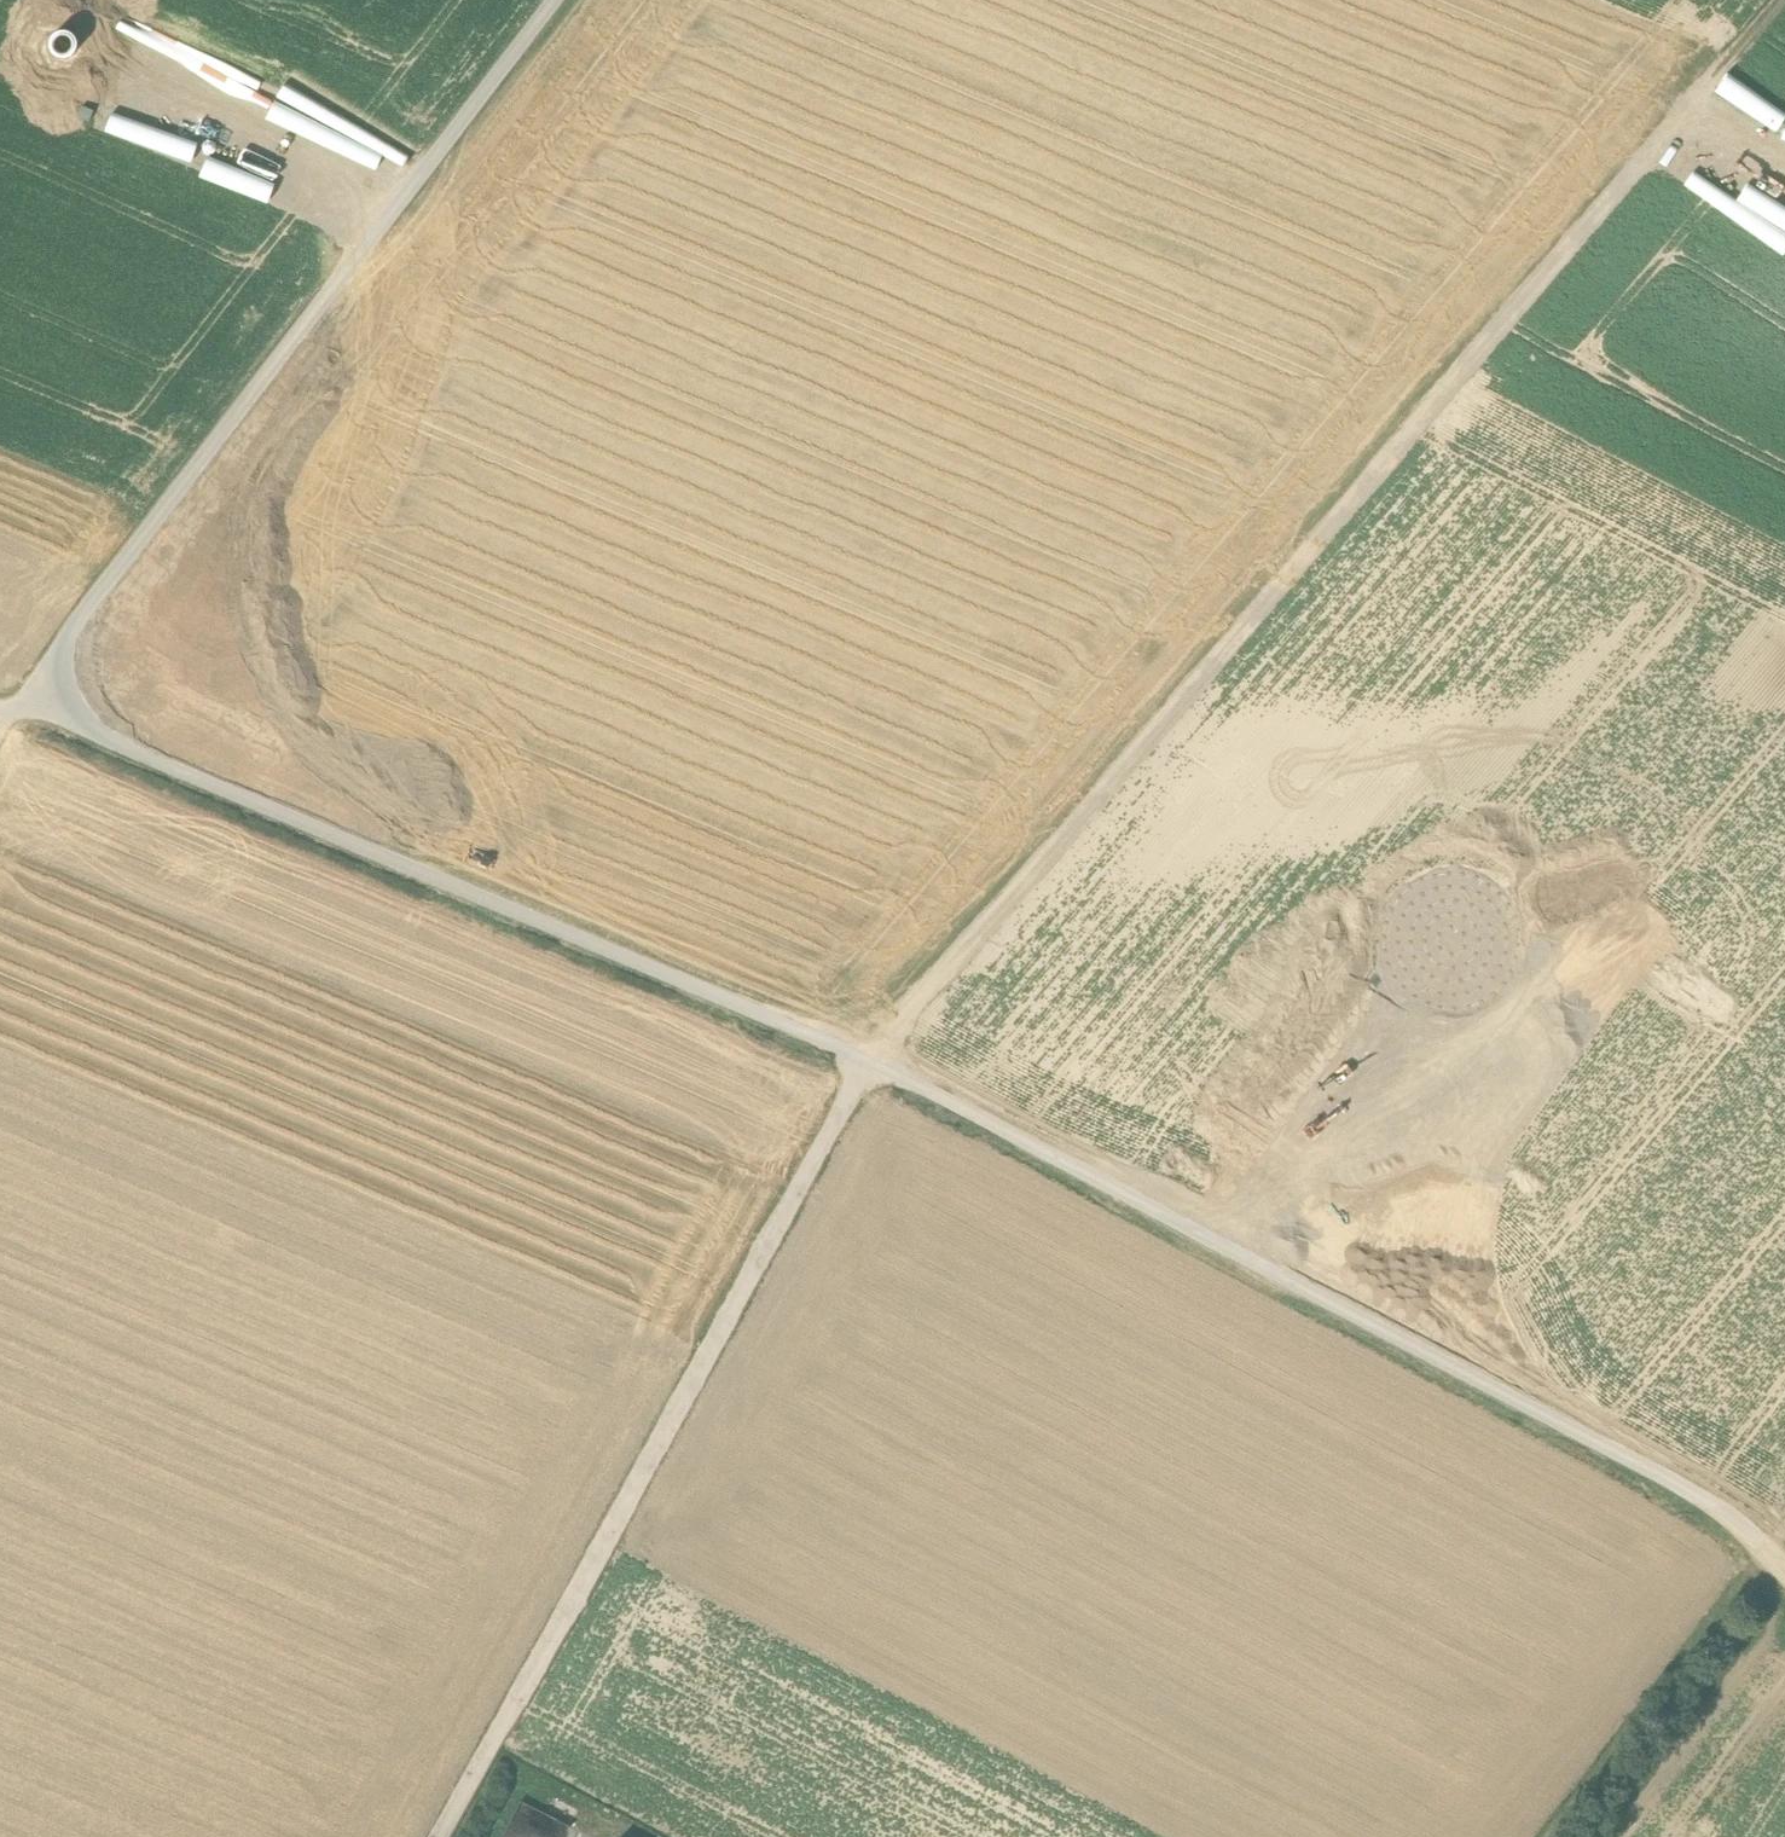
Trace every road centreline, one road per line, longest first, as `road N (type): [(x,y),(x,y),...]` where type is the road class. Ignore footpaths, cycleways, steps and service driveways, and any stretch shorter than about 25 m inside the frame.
road 1 (track): [(1784,1562),(1745,1529),(863,1065),(130,760),(104,740),(87,713),(106,637),(578,0)]
road 2 (track): [(449,1836),(863,1065),(1781,0)]

